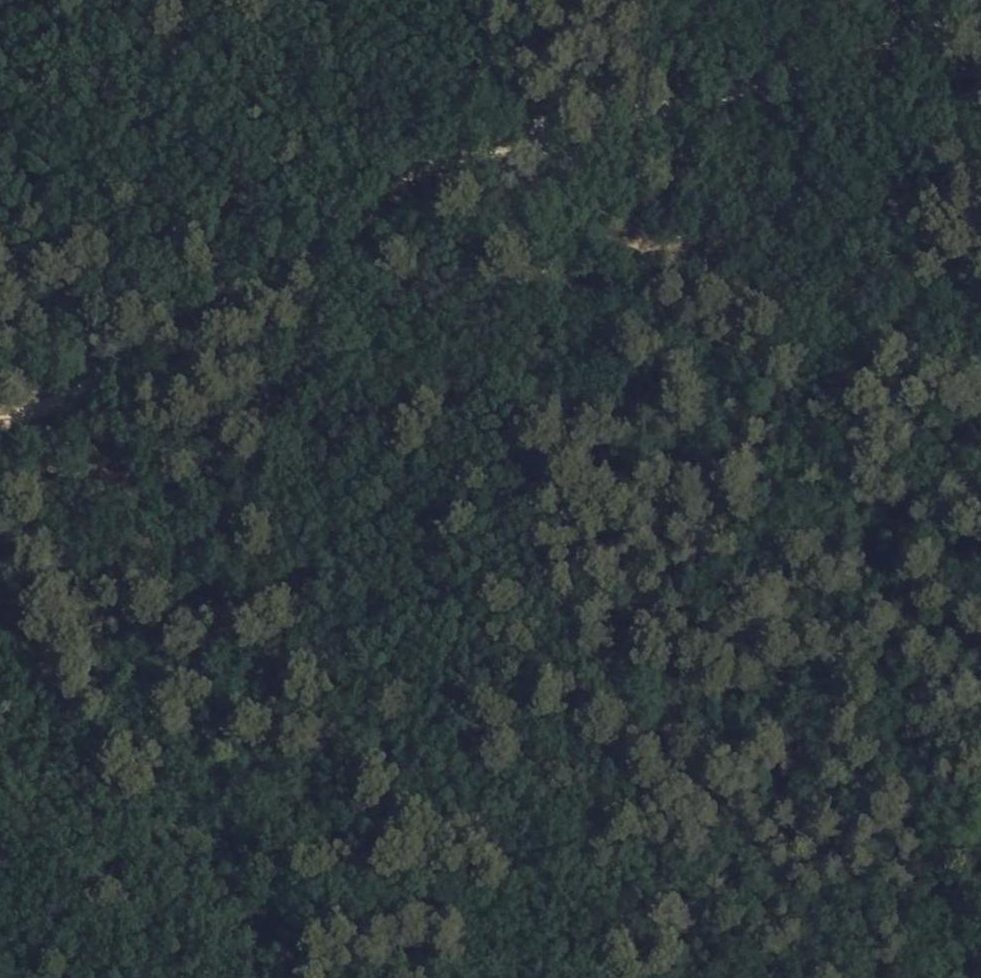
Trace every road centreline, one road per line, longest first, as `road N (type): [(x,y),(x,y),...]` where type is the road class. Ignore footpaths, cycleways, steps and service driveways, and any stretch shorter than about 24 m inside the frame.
road 1 (track): [(0,438),(220,308),(438,163),(661,124),(980,1)]

